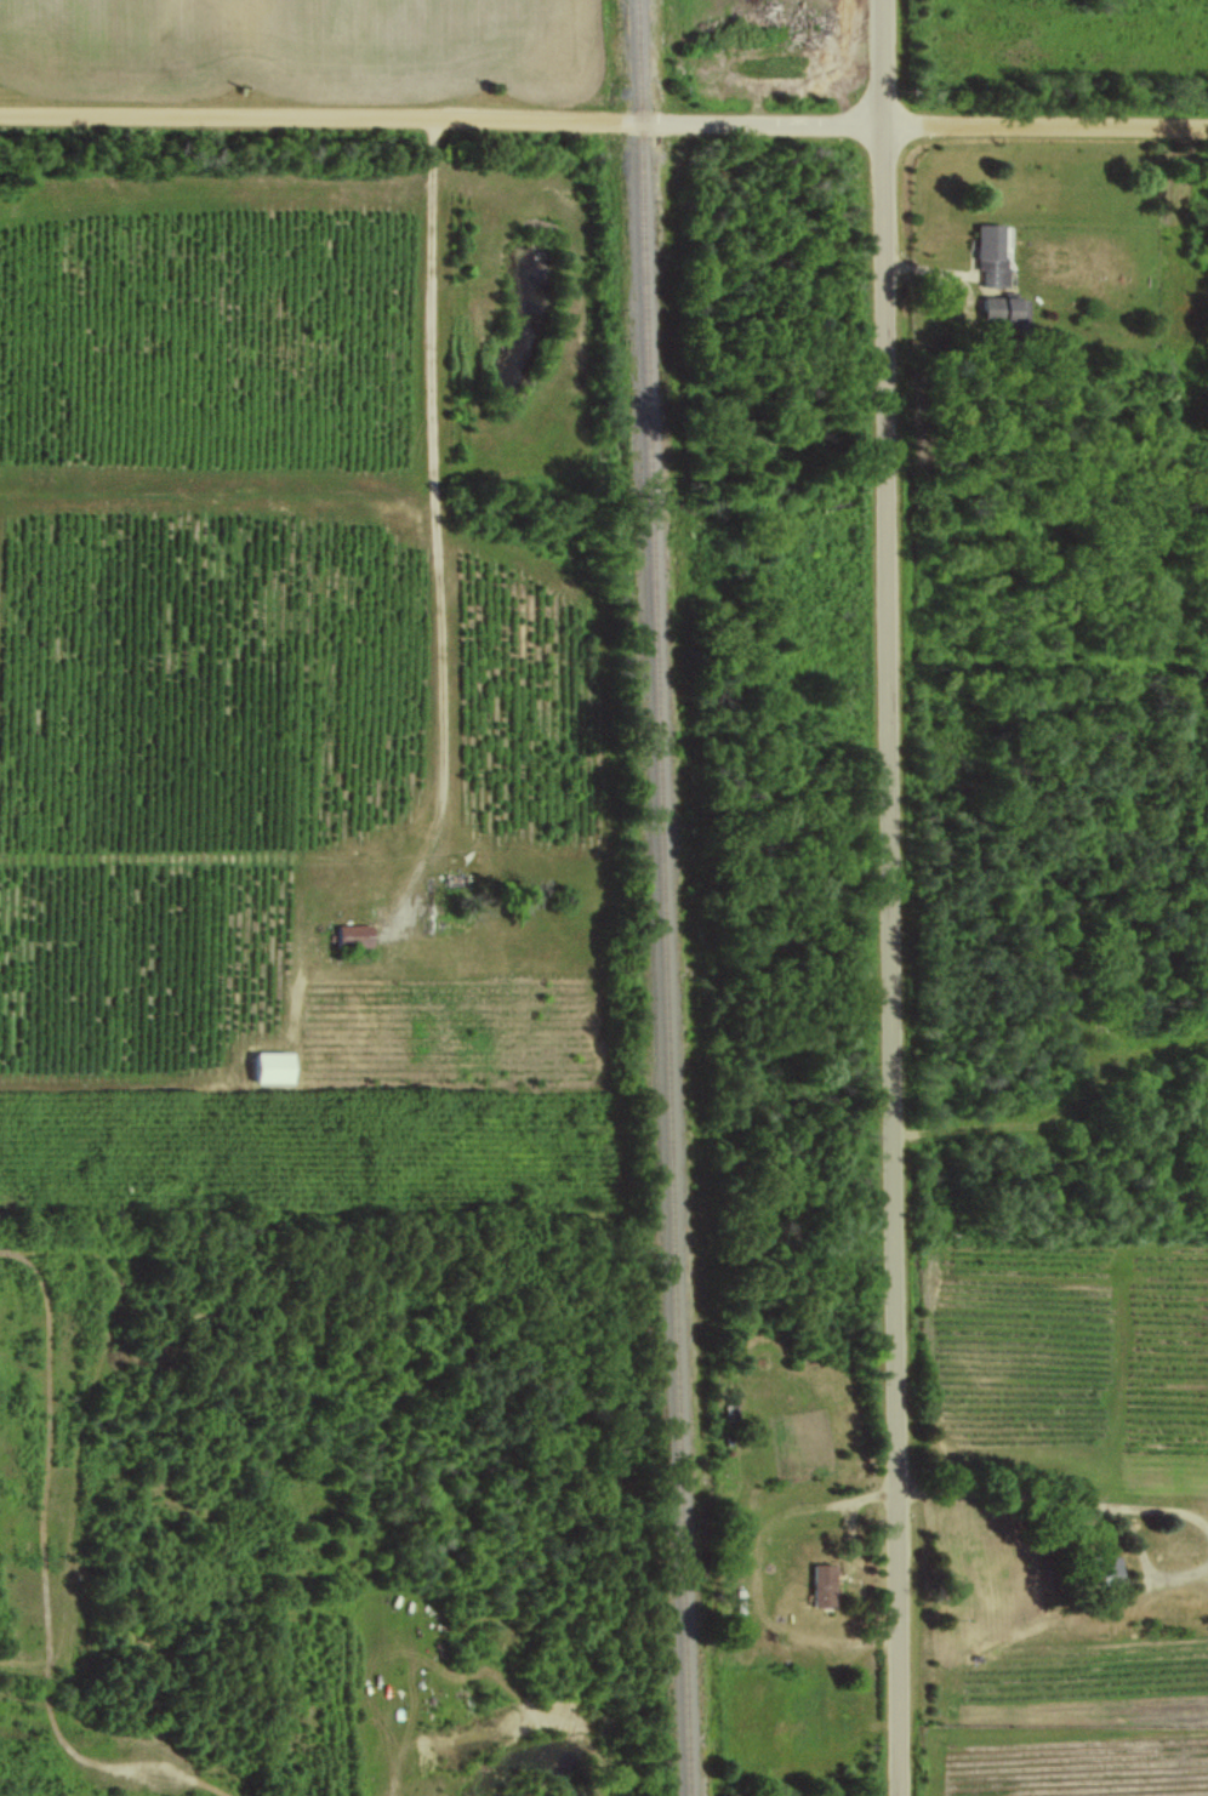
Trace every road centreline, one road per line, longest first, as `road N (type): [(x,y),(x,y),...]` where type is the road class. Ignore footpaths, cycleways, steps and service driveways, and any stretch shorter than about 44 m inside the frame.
road 1 (tertiary): [(897,1795),(893,0)]
road 2 (residential): [(0,118),(1207,124)]

